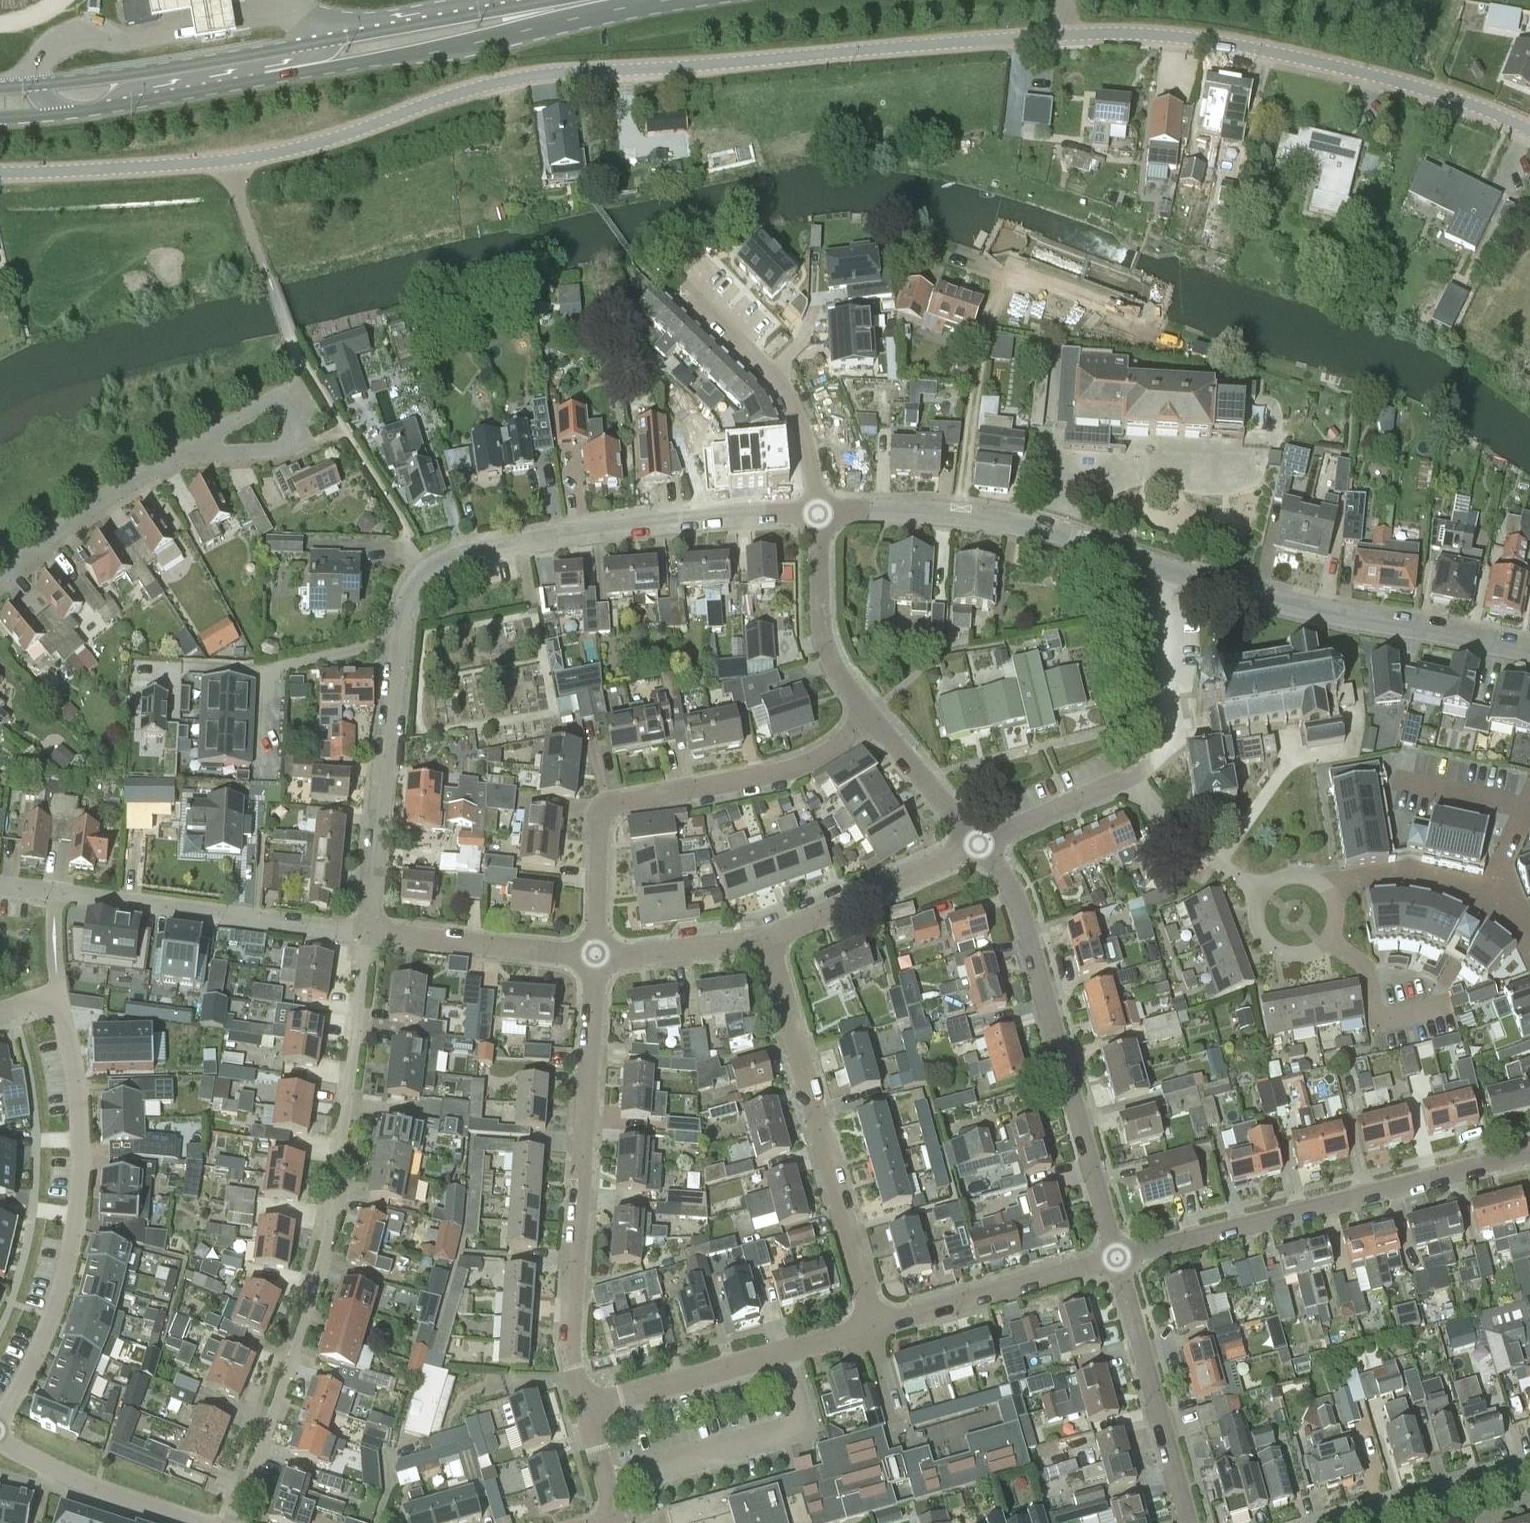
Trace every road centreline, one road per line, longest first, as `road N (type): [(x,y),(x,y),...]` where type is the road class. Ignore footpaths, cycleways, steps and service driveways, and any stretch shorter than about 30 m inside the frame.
road 1 (unclassified): [(1529,130),(1441,95),(1283,54),(1168,35),(1064,35),(518,78),(338,138),(228,163)]
road 2 (residential): [(817,512),(960,514),(1032,525),(1261,599),(1529,652)]
road 3 (residential): [(370,936),(312,1291),(233,1522)]
road 4 (residential): [(585,1408),(572,1336),(595,953)]
road 5 (residential): [(1116,1258),(1018,912),(979,844)]
road 6 (residential): [(0,1419),(47,1328),(69,1262),(80,1187),(61,1000)]
road 7 (residential): [(595,953),(603,810),(805,765),(874,721)]
road 8 (residential): [(1529,1154),(1116,1258)]
road 9 (residential): [(418,580),(444,558),(538,540),(817,512)]
road 10 (residential): [(876,1326),(767,938)]
road 11 (residential): [(979,844),(1125,778),(1183,847),(1263,892)]
road 12 (residential): [(370,936),(58,895)]
road 13 (residential): [(876,1326),(585,1408)]
road 14 (residential): [(370,936),(398,638)]
road 15 (residential): [(1188,1522),(1116,1258)]
road 16 (residential): [(817,512),(784,383),(697,292)]
road 17 (residential): [(1116,1258),(876,1326)]
road 18 (residential): [(979,844),(767,938)]
road 19 (unclassified): [(228,163),(0,174)]
road 20 (residential): [(595,953),(370,936)]
road 21 (residential): [(874,721),(825,647),(817,512)]
road 22 (residential): [(0,581),(89,509),(177,455)]
road 23 (residential): [(0,1441),(64,1477),(199,1522)]
road 24 (residential): [(1263,892),(1255,916),(1262,941),(1283,956),(1318,951),(1333,932),(1335,910),(1316,882),(1294,876)]
road 25 (unclassified): [(302,364),(228,163)]
road 26 (primary): [(326,54),(353,63),(498,31),(526,15)]
road 27 (primary): [(526,15),(494,11),(348,38),(326,54)]
road 28 (residential): [(1344,1522),(1529,1470)]
road 29 (primary): [(326,54),(143,84)]
road 30 (residential): [(177,455),(266,451),(302,440),(277,397)]
road 31 (residential): [(767,938),(653,954),(595,953)]
road 32 (residential): [(979,844),(874,721)]
road 33 (primary): [(0,118),(108,106),(143,84)]
road 34 (primary): [(143,84),(106,77),(0,87)]
road 35 (residential): [(398,638),(264,675)]

